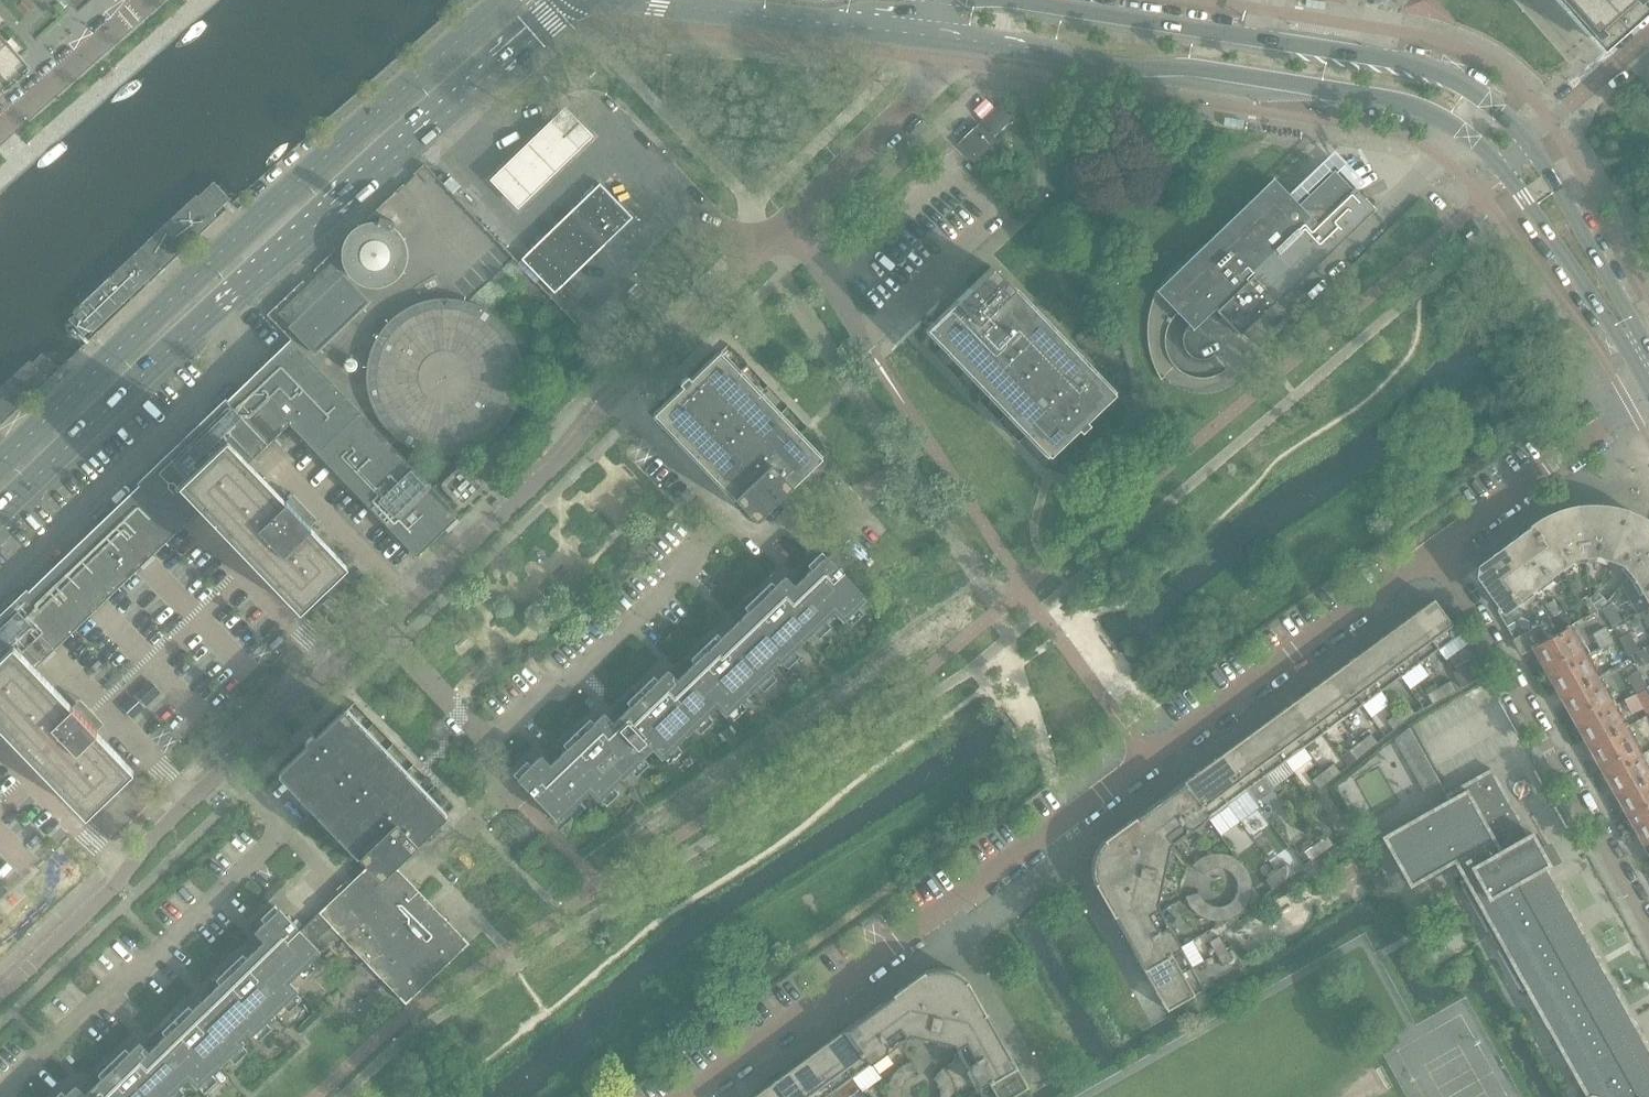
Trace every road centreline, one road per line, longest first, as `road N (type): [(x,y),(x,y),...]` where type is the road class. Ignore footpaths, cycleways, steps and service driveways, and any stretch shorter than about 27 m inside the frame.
road 1 (residential): [(0,997),(344,653),(408,606),(557,463),(605,404),(912,102),(932,75),(939,37)]
road 2 (residential): [(1434,550),(686,1096)]
road 3 (secondary): [(0,511),(202,320),(580,0)]
road 4 (secondary): [(504,0),(227,246),(0,463)]
road 5 (secondary): [(939,37),(1398,102),(1465,133),(1506,174)]
road 6 (secondary): [(1528,142),(1468,87),(1416,65),(1005,0)]
road 7 (residential): [(1648,931),(1434,550)]
road 8 (secondary): [(632,0),(939,37)]
road 9 (secondary): [(1506,174),(1648,390)]
road 10 (residential): [(1630,407),(1434,550)]
road 11 (secondary): [(1648,351),(1528,142)]
road 12 (residential): [(0,131),(150,0)]
road 13 (residential): [(1648,34),(1528,142)]

